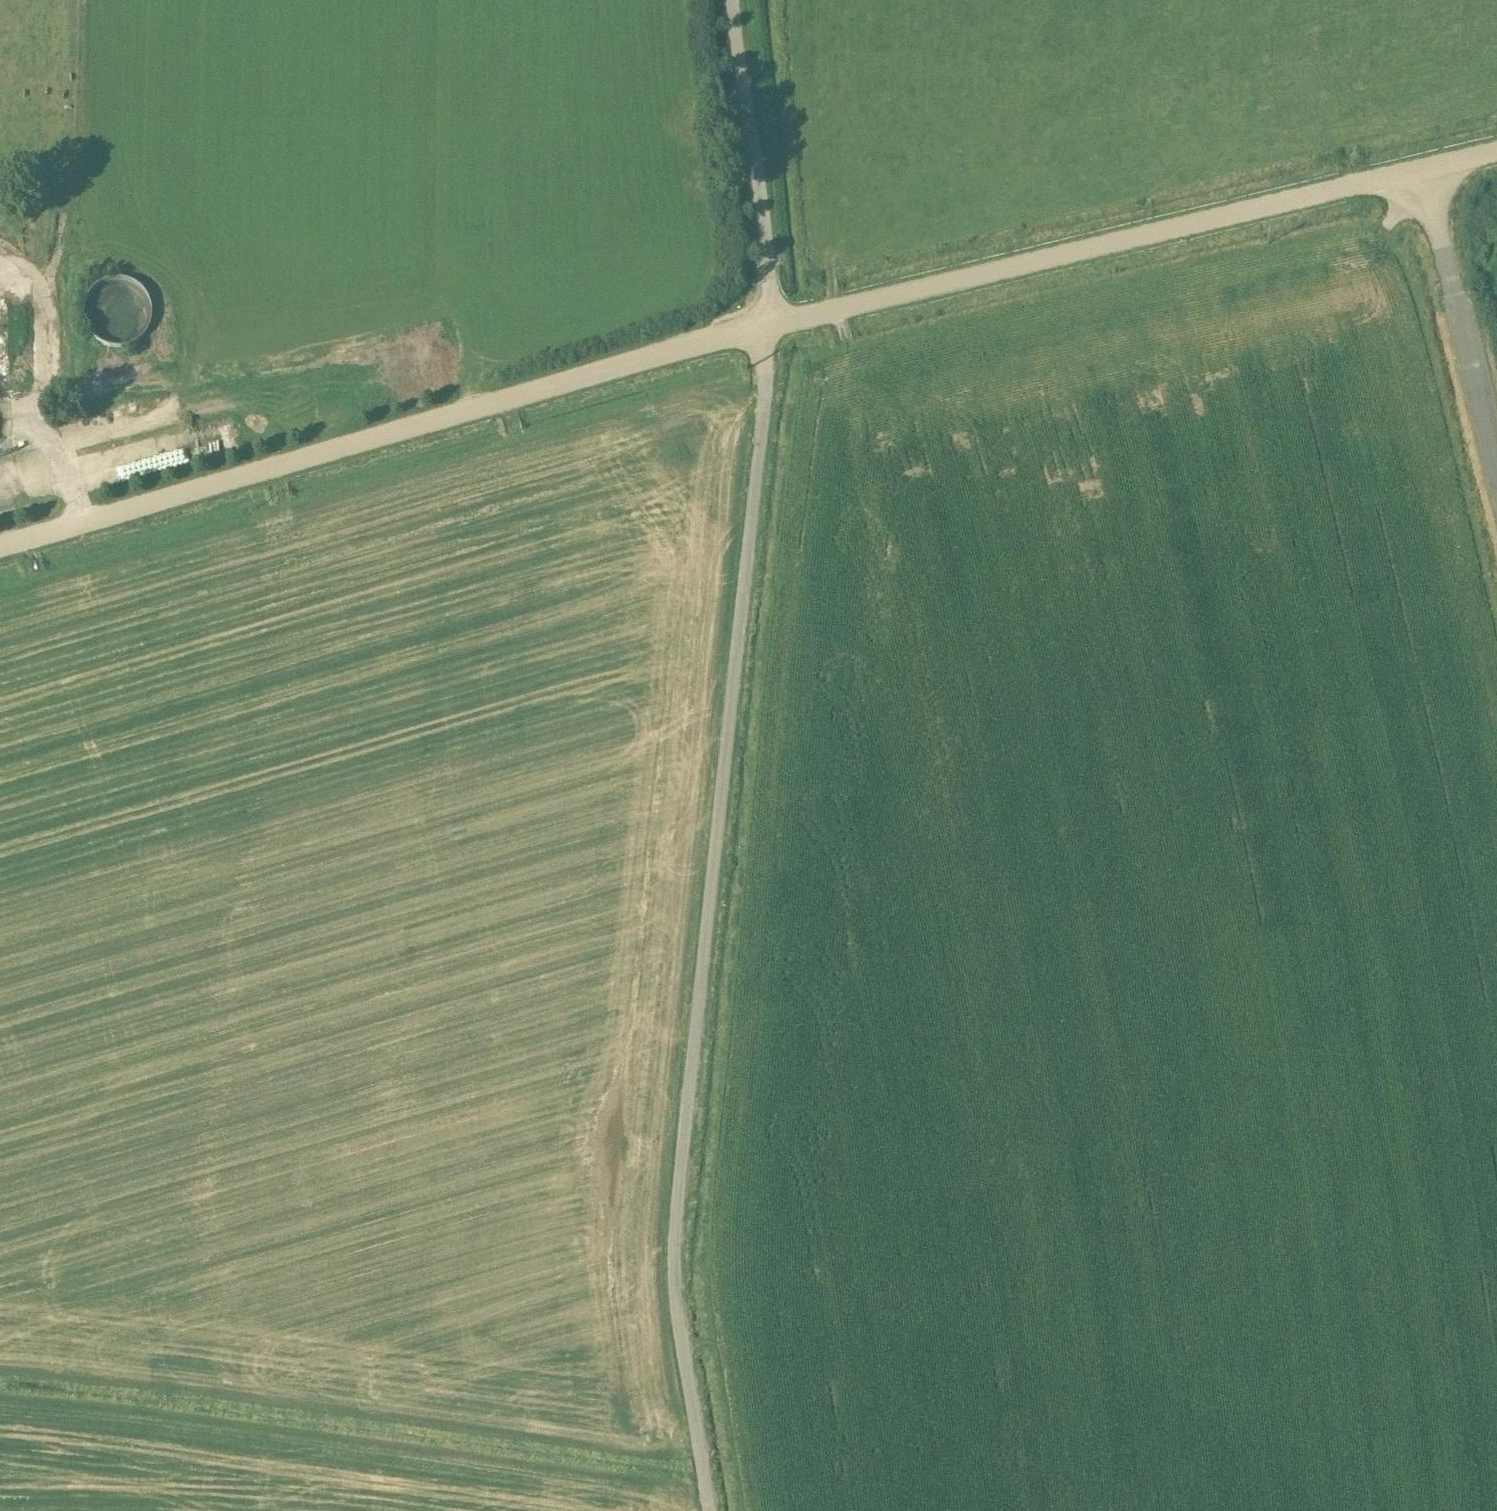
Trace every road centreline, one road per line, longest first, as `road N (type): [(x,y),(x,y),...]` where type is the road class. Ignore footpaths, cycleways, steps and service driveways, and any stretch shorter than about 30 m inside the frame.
road 1 (unclassified): [(713,1510),(673,1274),(678,1179),(775,325)]
road 2 (unclassified): [(0,548),(775,325)]
road 3 (unclassified): [(775,325),(1496,156)]
road 4 (unclassified): [(775,325),(774,234),(740,0)]
road 5 (track): [(0,248),(53,303),(41,430),(68,482)]

